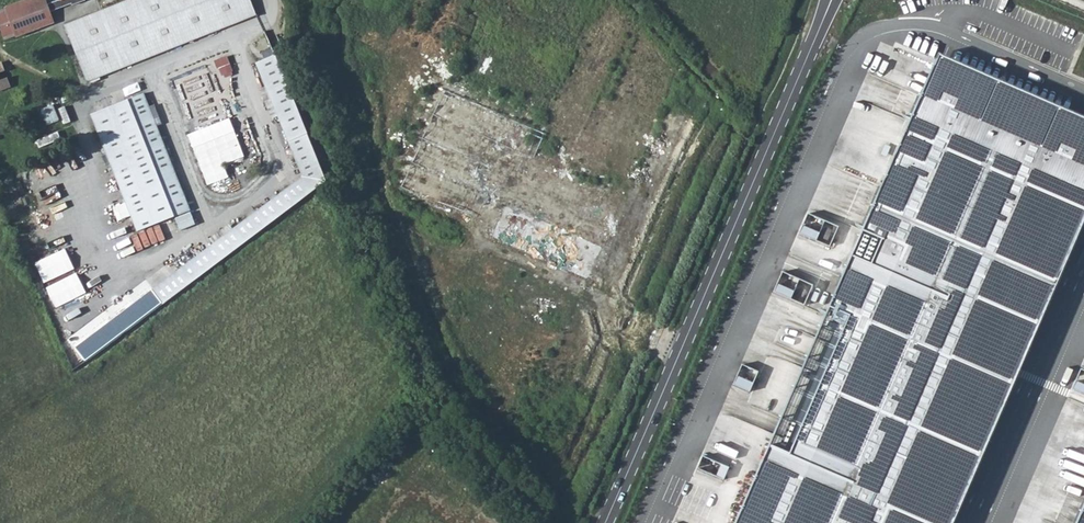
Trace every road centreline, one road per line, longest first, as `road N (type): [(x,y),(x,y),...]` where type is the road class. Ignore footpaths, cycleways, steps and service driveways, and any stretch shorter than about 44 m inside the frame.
road 1 (secondary): [(829,4),(604,522)]

